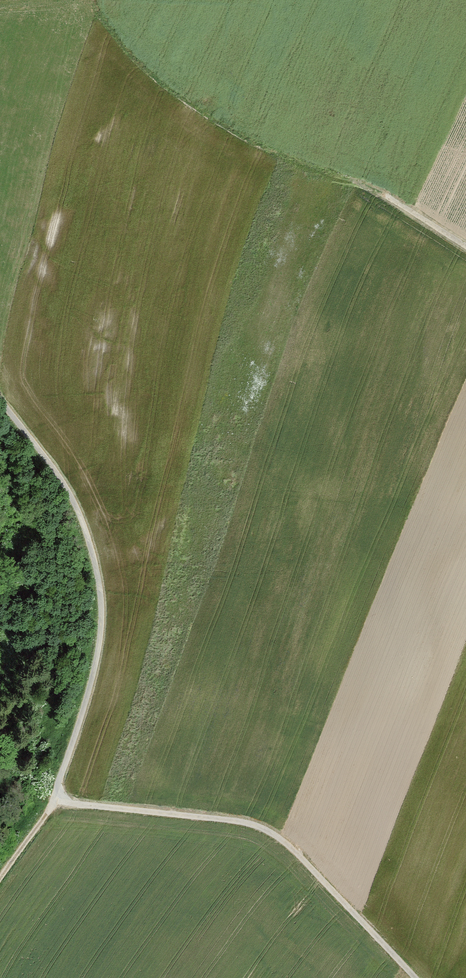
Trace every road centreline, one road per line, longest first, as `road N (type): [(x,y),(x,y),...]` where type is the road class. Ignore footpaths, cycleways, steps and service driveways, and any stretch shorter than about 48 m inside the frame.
road 1 (track): [(414,977),(268,831),(55,799),(98,653),(96,551),(0,396)]

